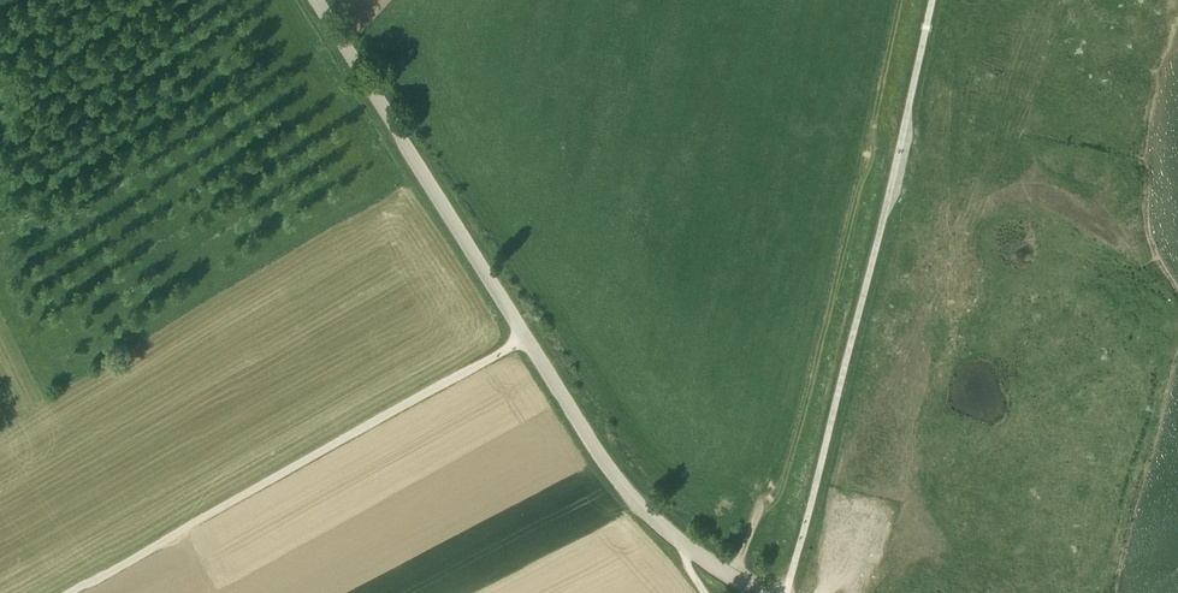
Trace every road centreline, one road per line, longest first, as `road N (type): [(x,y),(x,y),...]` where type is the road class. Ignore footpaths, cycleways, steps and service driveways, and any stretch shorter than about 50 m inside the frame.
road 1 (unclassified): [(318,0),(564,397),(649,511),(759,588)]
road 2 (track): [(900,0),(793,471),(762,502),(729,573)]
road 3 (track): [(69,592),(525,334)]

